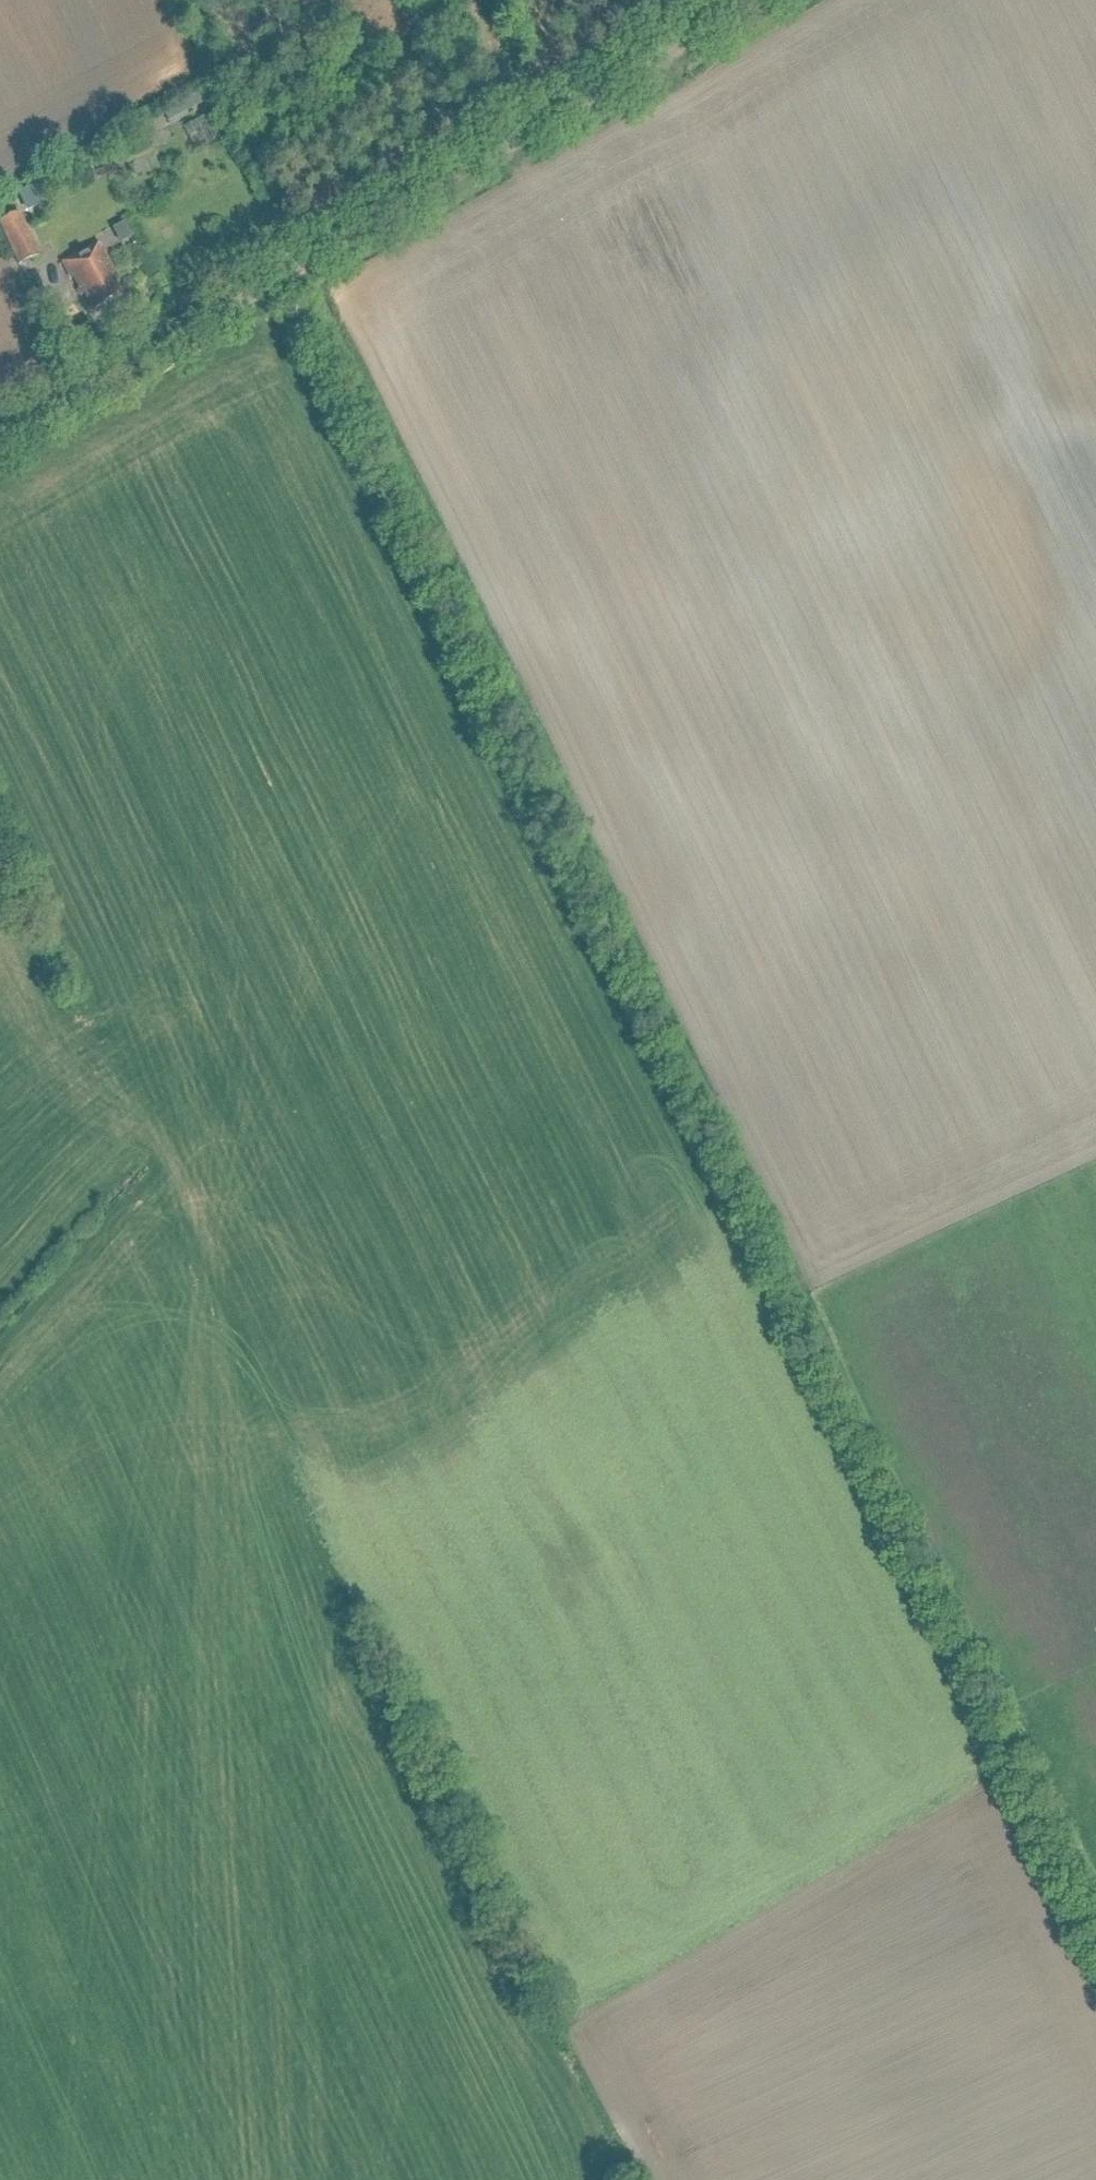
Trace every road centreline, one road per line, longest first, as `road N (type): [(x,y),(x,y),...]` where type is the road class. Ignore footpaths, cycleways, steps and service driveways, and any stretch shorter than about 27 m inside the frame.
road 1 (track): [(1095,1936),(1003,1752),(1008,1725),(884,1457),(286,273)]
road 2 (unclassified): [(0,441),(771,0)]

